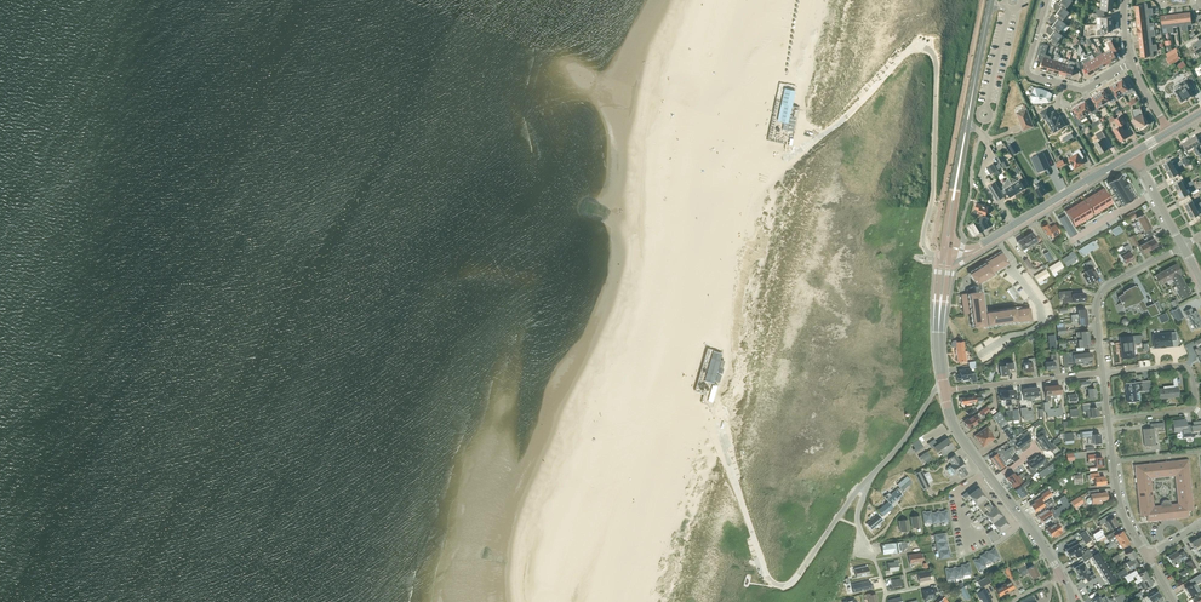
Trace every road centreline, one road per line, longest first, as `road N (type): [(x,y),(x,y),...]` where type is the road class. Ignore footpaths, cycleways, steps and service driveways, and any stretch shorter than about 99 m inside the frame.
road 1 (secondary): [(947,249),(991,0)]
road 2 (secondary): [(1061,575),(960,437),(944,390)]
road 3 (tertiary): [(947,249),(973,249),(1134,152)]
road 4 (residential): [(1109,418),(1184,411),(1195,399),(1192,376),(1178,367),(1103,374)]
road 5 (track): [(714,425),(540,364)]
road 6 (residential): [(1128,62),(1080,88),(1031,74),(1047,0)]
road 7 (residential): [(1103,374),(1100,294),(1183,247)]
road 8 (residential): [(944,390),(1103,374)]
road 9 (secondary): [(944,390),(938,338),(947,249)]

